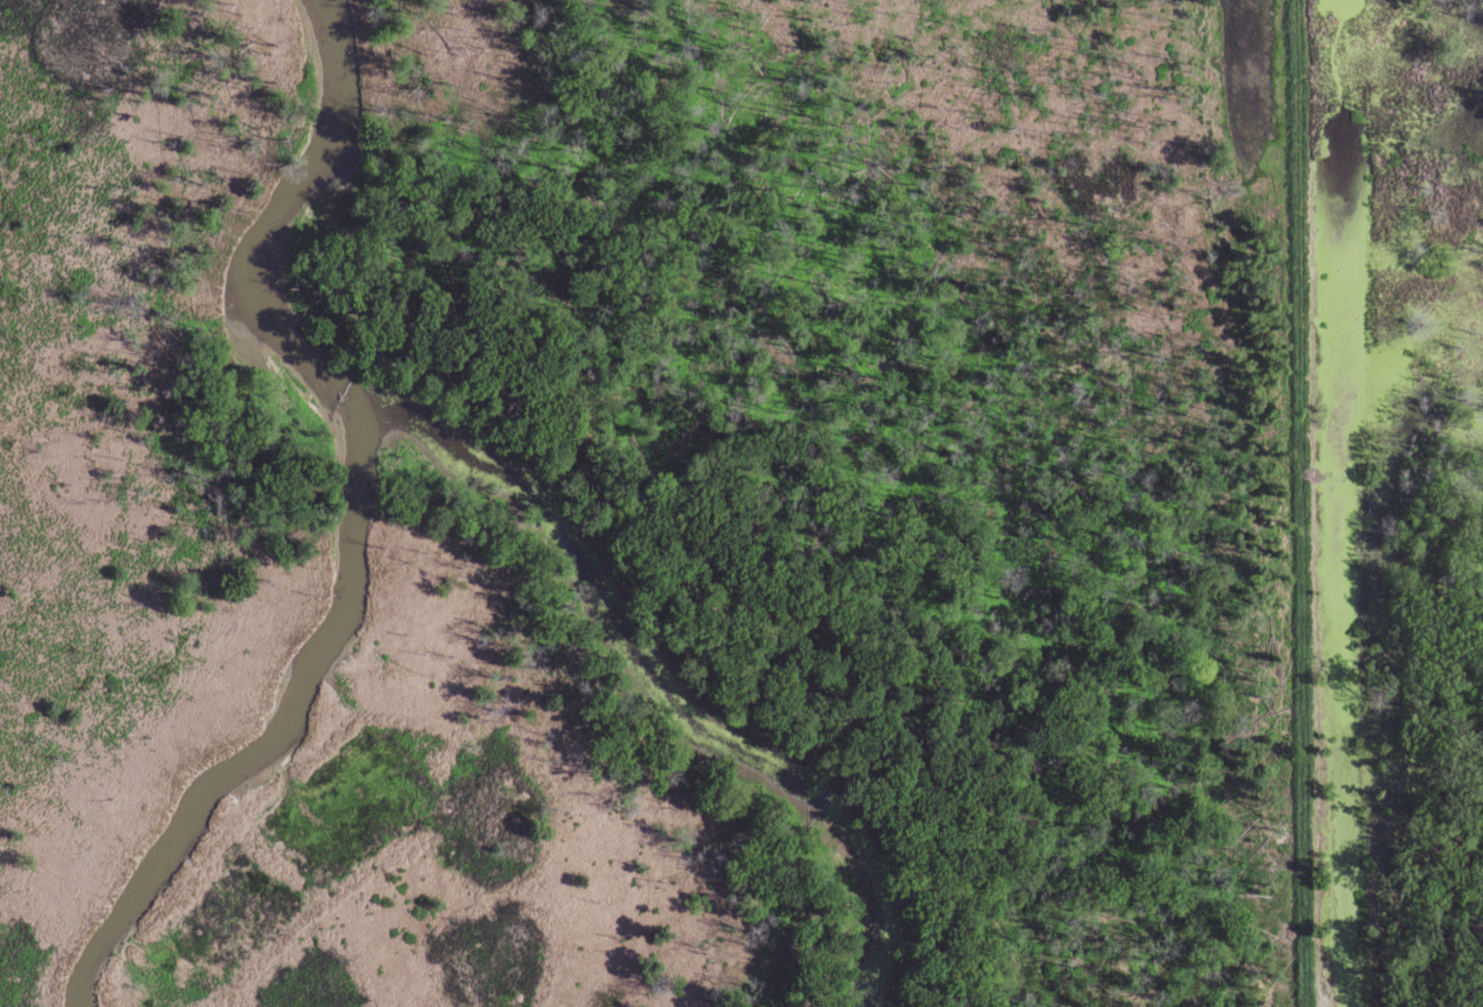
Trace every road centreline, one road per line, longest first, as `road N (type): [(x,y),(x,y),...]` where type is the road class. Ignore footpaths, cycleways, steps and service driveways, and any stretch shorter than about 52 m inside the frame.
road 1 (track): [(1298,1006),(1285,0)]

